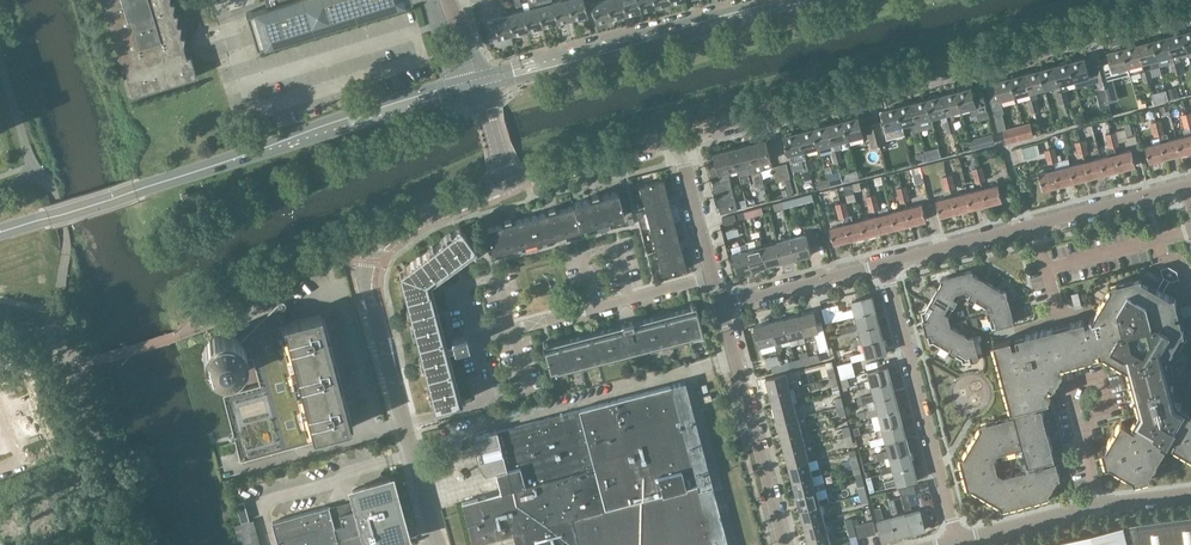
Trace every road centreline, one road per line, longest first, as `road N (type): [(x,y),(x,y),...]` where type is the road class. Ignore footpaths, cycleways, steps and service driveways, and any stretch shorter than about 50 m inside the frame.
road 1 (residential): [(676,138),(1190,3)]
road 2 (secondary): [(0,232),(478,82)]
road 3 (unclassified): [(436,544),(366,288),(367,261),(384,240),(507,185)]
road 4 (secondary): [(478,82),(799,0)]
road 5 (residential): [(886,262),(1184,185)]
road 6 (residential): [(957,539),(886,262)]
road 7 (residential): [(783,544),(721,305)]
road 8 (unclassified): [(957,539),(1100,503),(1190,492)]
road 9 (residential): [(507,185),(676,138)]
road 10 (residential): [(721,305),(676,138)]
road 11 (residential): [(721,305),(886,262)]

